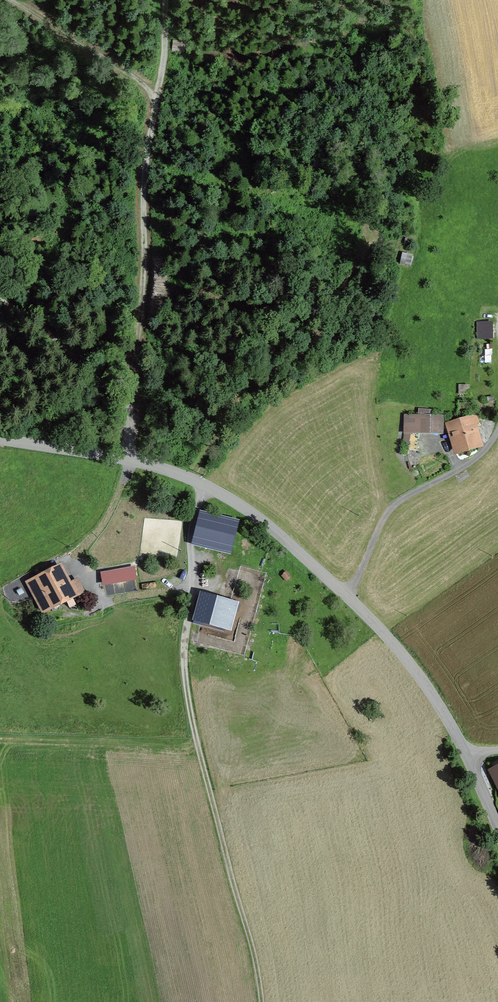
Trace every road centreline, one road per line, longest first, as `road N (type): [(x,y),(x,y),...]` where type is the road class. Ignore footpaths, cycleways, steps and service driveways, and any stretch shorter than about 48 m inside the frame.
road 1 (unclassified): [(0,440),(176,473),(265,525),(384,635),(470,763)]
road 2 (track): [(131,461),(146,181),(167,0)]
road 3 (track): [(188,586),(178,666),(233,903),(255,953),(258,1001)]
road 4 (track): [(3,0),(160,94)]
road 5 (track): [(0,303),(75,351),(133,411)]

